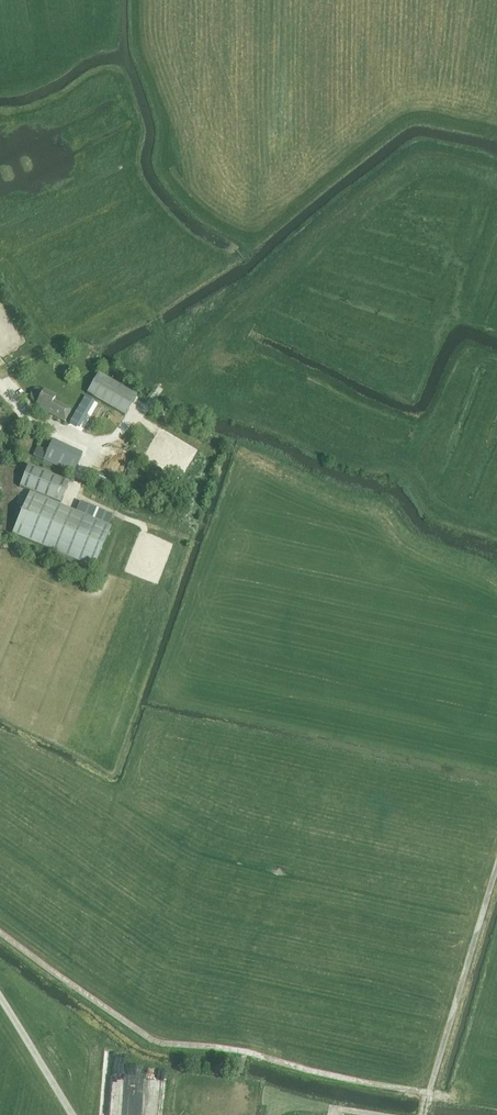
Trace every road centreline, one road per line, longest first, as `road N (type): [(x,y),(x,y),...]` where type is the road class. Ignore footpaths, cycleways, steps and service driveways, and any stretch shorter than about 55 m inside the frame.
road 1 (track): [(455,1096),(157,1041),(0,932)]
road 2 (track): [(496,864),(423,1114)]
road 3 (track): [(159,389),(114,438),(90,450),(67,504)]

